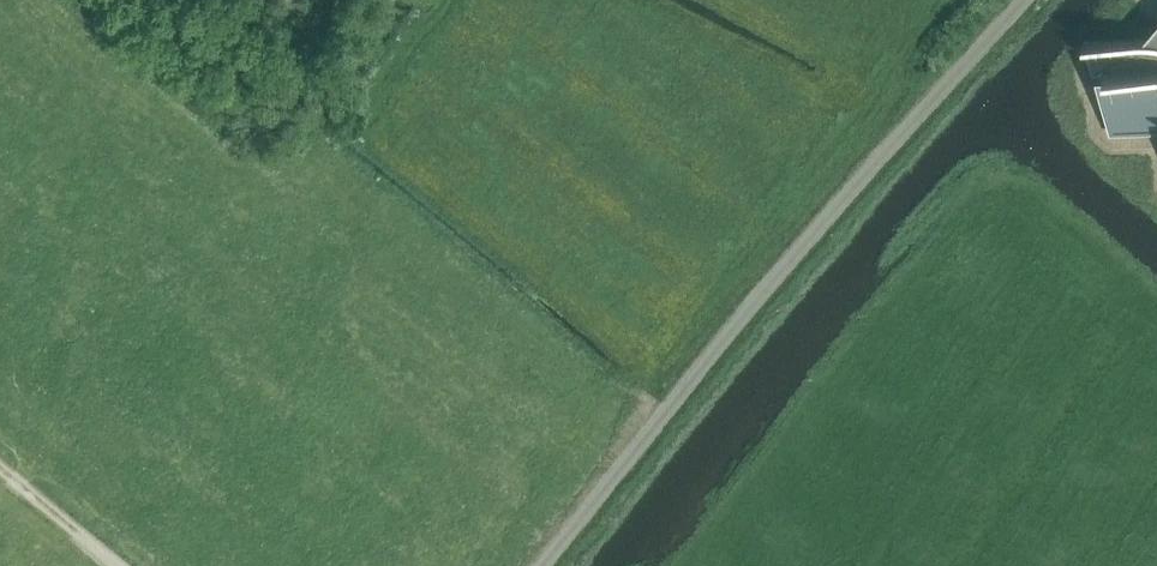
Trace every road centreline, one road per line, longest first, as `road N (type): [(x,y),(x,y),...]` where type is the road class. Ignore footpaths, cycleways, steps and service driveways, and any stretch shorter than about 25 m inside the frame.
road 1 (track): [(0,468),(119,565)]

